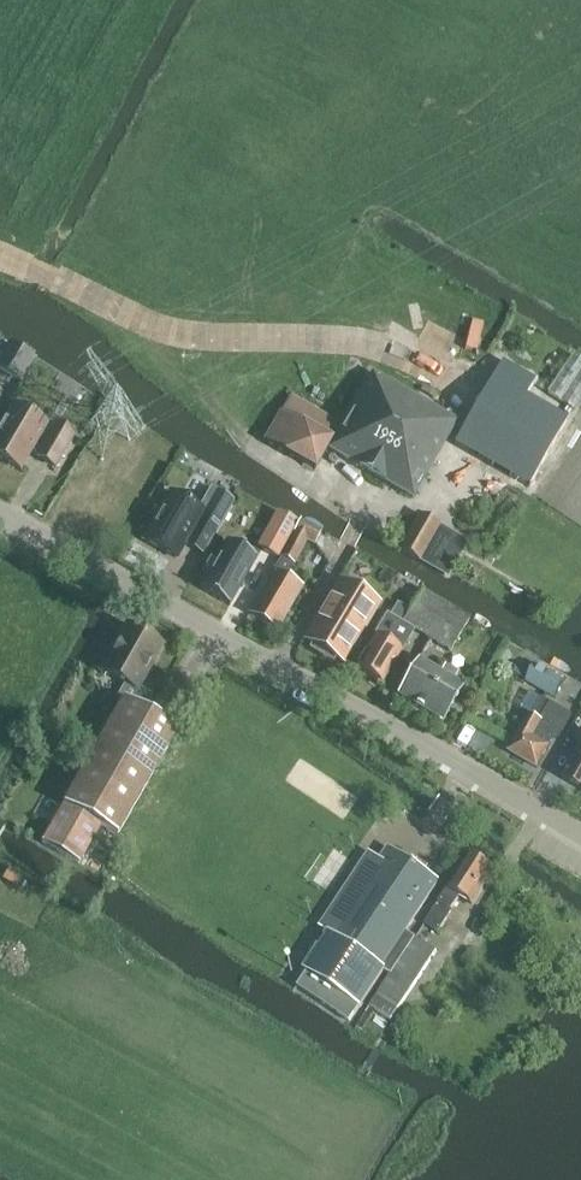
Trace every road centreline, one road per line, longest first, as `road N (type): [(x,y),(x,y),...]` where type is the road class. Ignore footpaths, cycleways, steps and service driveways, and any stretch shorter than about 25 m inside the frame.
road 1 (unclassified): [(580,835),(152,601)]
road 2 (residential): [(152,601),(0,514)]

